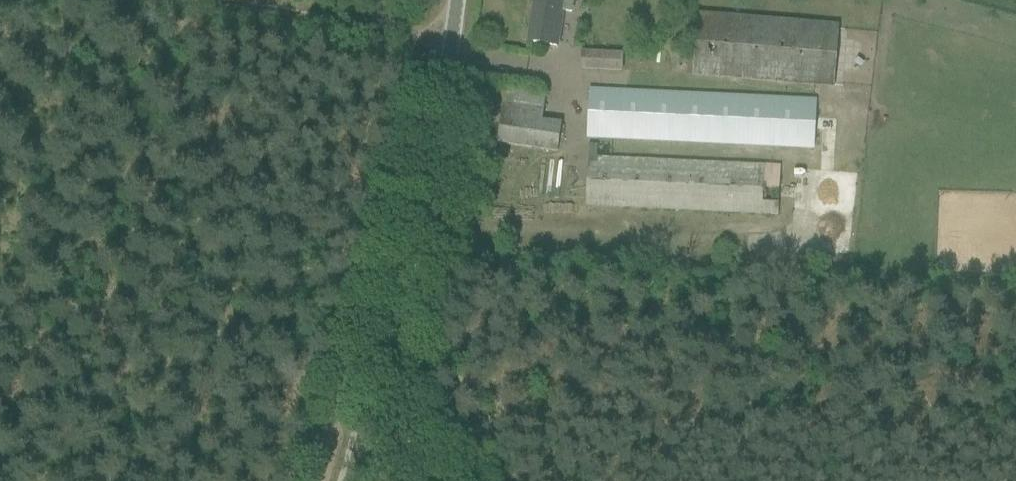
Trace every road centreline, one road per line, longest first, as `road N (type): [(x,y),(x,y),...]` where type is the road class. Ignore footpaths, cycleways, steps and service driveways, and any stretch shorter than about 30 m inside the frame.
road 1 (unclassified): [(436,480),(411,428),(397,329),(453,0)]
road 2 (track): [(234,0),(448,35)]
road 3 (track): [(397,329),(370,351),(347,386),(314,480)]

